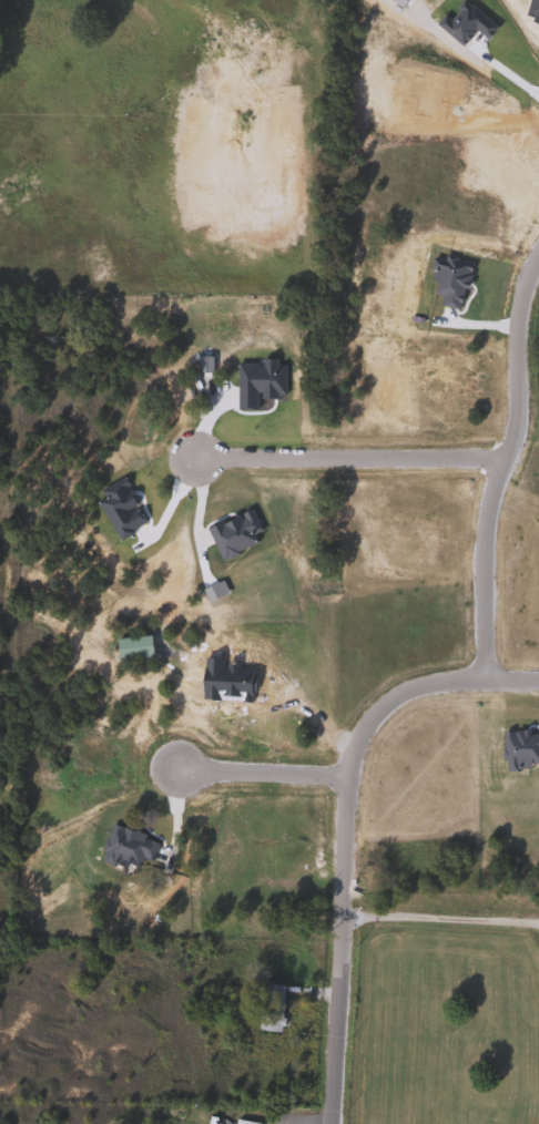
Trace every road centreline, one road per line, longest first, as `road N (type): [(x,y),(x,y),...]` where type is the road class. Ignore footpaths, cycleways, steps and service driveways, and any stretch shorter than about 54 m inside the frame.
road 1 (residential): [(538,266),(521,331),(519,422),(487,549),(489,687)]
road 2 (residential): [(346,923),(357,780),(367,746),(391,714),(414,695),(538,687)]
road 3 (residential): [(509,468),(207,460)]
road 4 (residential): [(329,1123),(346,923)]
road 5 (residential): [(346,923),(383,914),(538,925)]
road 6 (residential): [(357,780),(181,772)]

